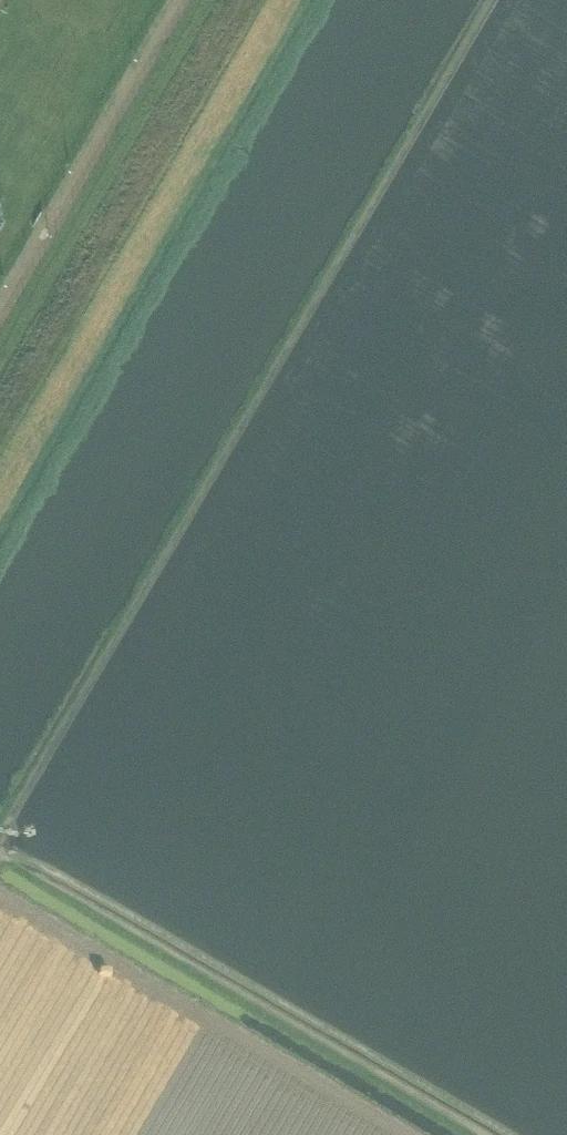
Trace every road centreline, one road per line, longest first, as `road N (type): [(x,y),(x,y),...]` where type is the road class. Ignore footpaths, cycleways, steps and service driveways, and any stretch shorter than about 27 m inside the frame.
road 1 (track): [(0,856),(27,860),(494,1134)]
road 2 (track): [(0,892),(409,1134)]

